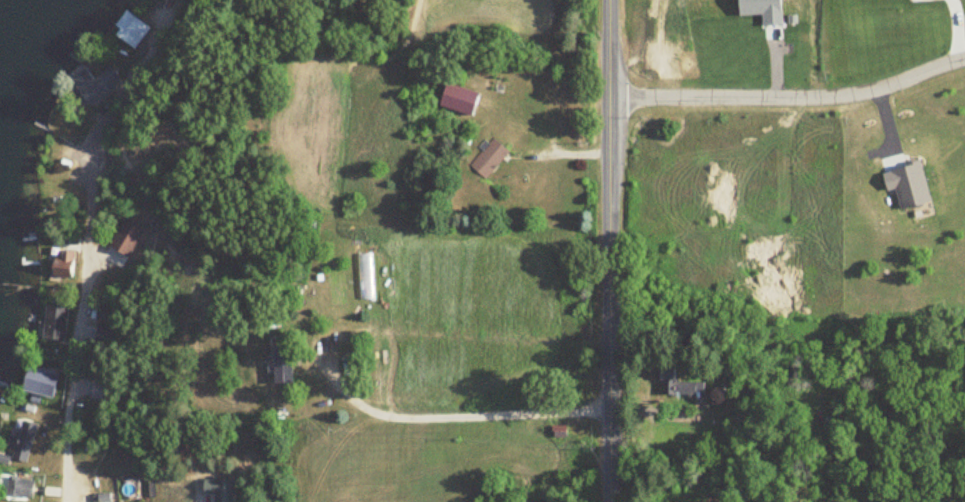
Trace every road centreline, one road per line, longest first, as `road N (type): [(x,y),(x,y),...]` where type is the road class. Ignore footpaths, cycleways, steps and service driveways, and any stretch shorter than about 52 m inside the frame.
road 1 (residential): [(69,501),(90,157),(173,0)]
road 2 (residential): [(610,501),(610,0)]
road 3 (residential): [(610,96),(826,97),(964,58)]

